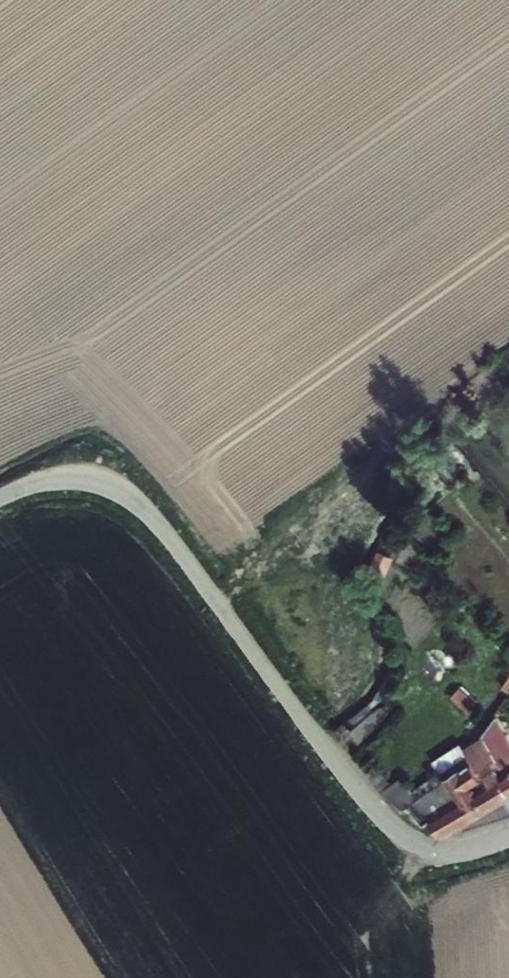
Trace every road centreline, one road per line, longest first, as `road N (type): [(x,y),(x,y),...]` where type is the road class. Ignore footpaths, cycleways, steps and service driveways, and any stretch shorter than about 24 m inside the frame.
road 1 (unclassified): [(0,497),(68,478),(129,493),(388,821),(439,853),(508,838)]

